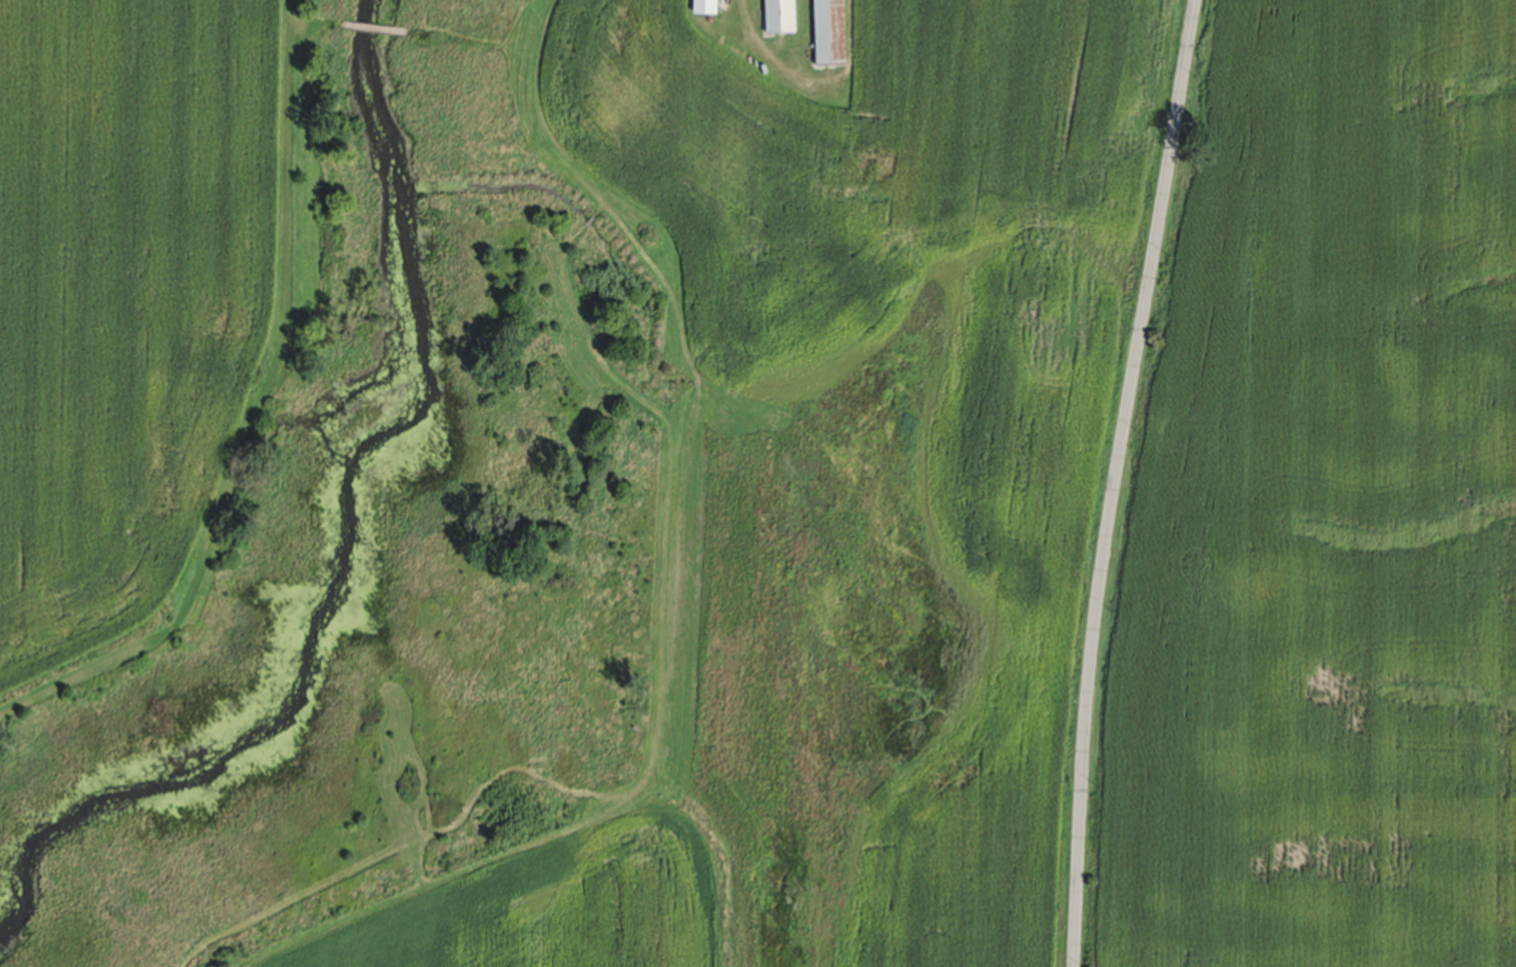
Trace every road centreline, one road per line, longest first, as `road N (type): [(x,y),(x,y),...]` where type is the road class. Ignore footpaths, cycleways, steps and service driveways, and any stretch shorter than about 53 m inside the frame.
road 1 (residential): [(1075,966),(1098,602),(1197,0)]

